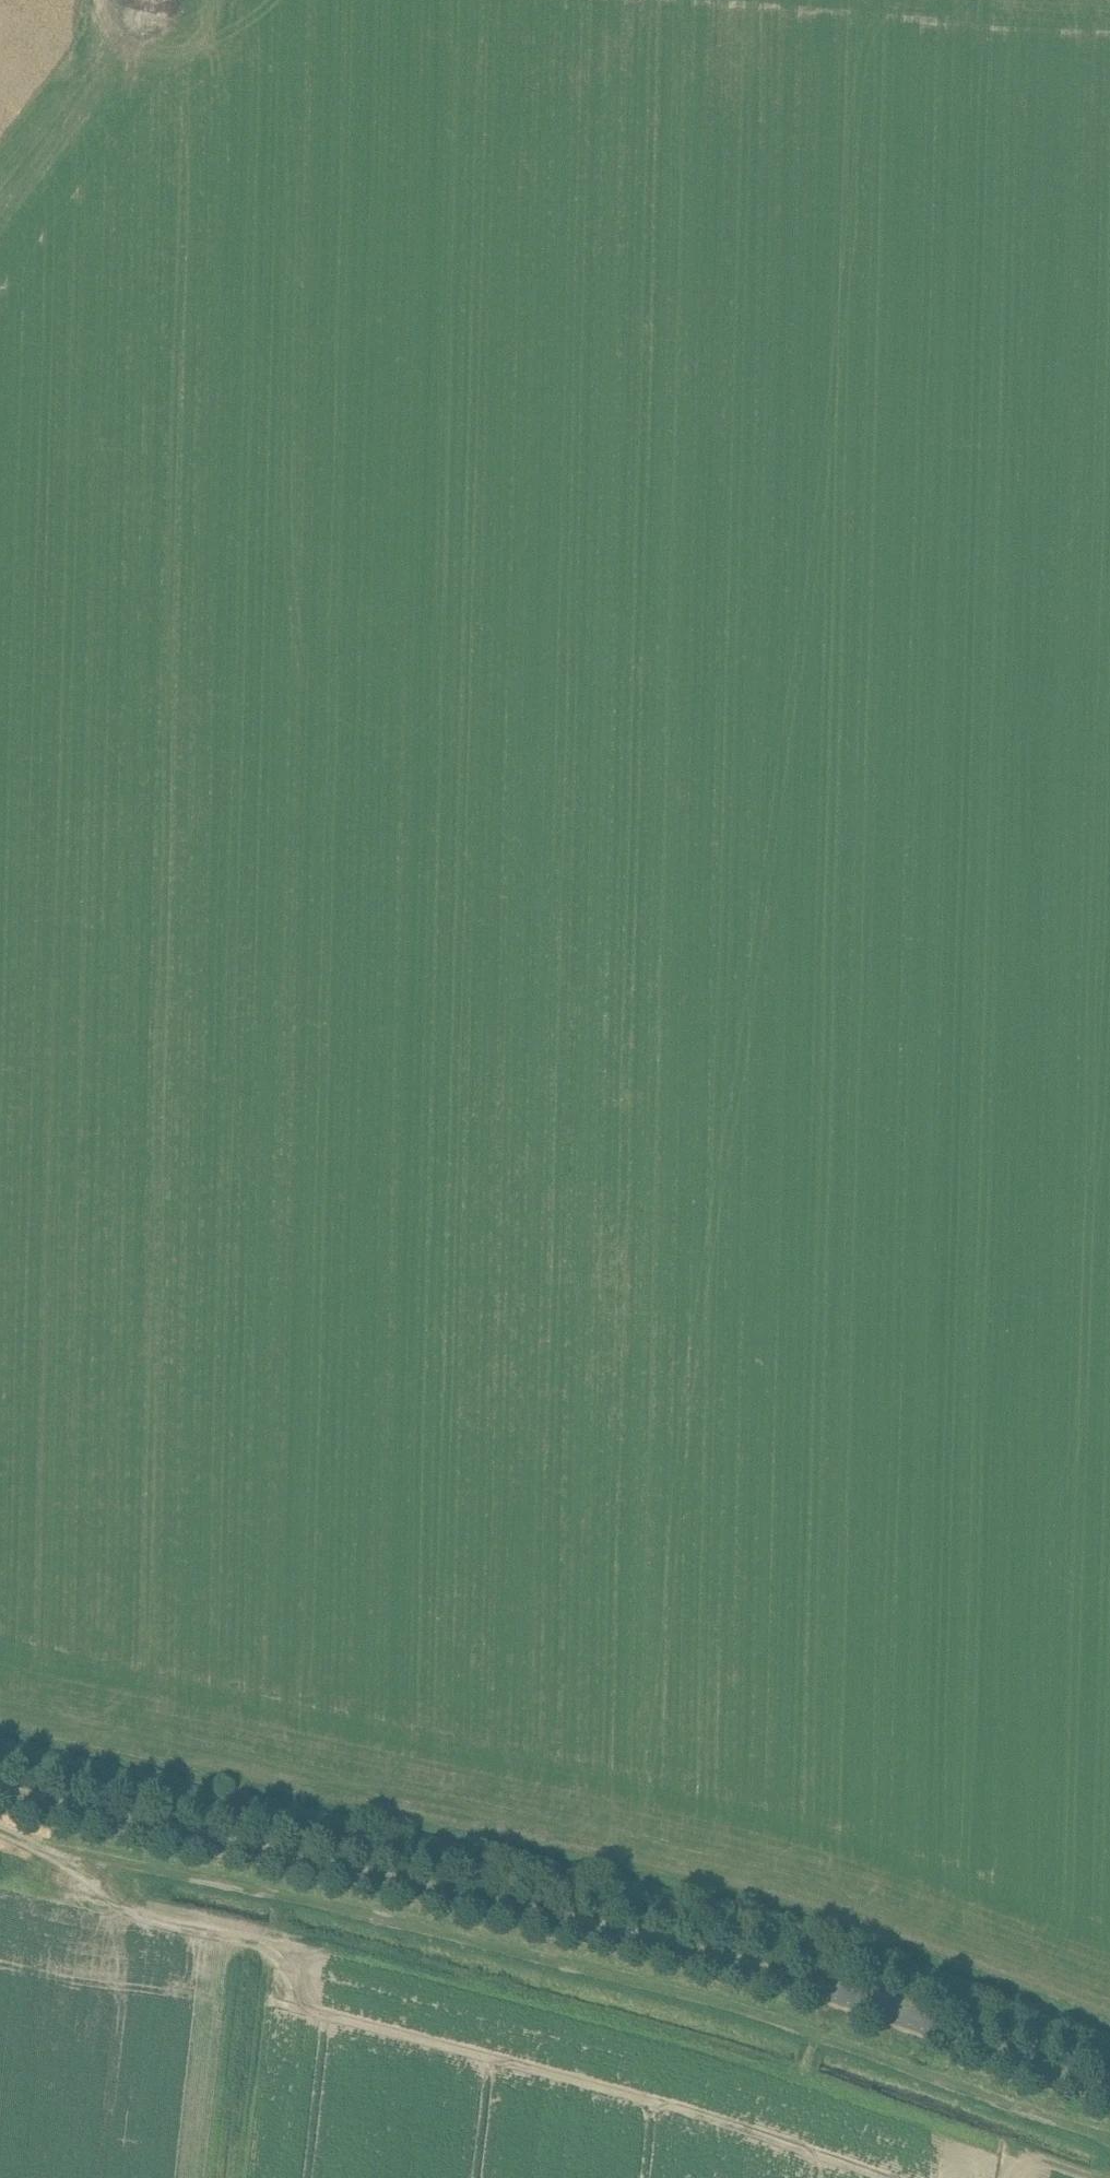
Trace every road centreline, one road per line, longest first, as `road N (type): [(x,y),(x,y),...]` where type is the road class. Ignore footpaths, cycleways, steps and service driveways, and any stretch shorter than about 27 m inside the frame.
road 1 (track): [(1109,2010),(734,1884),(0,1720)]
road 2 (track): [(68,1888),(70,1861),(278,1901),(740,2013),(1109,2145)]

